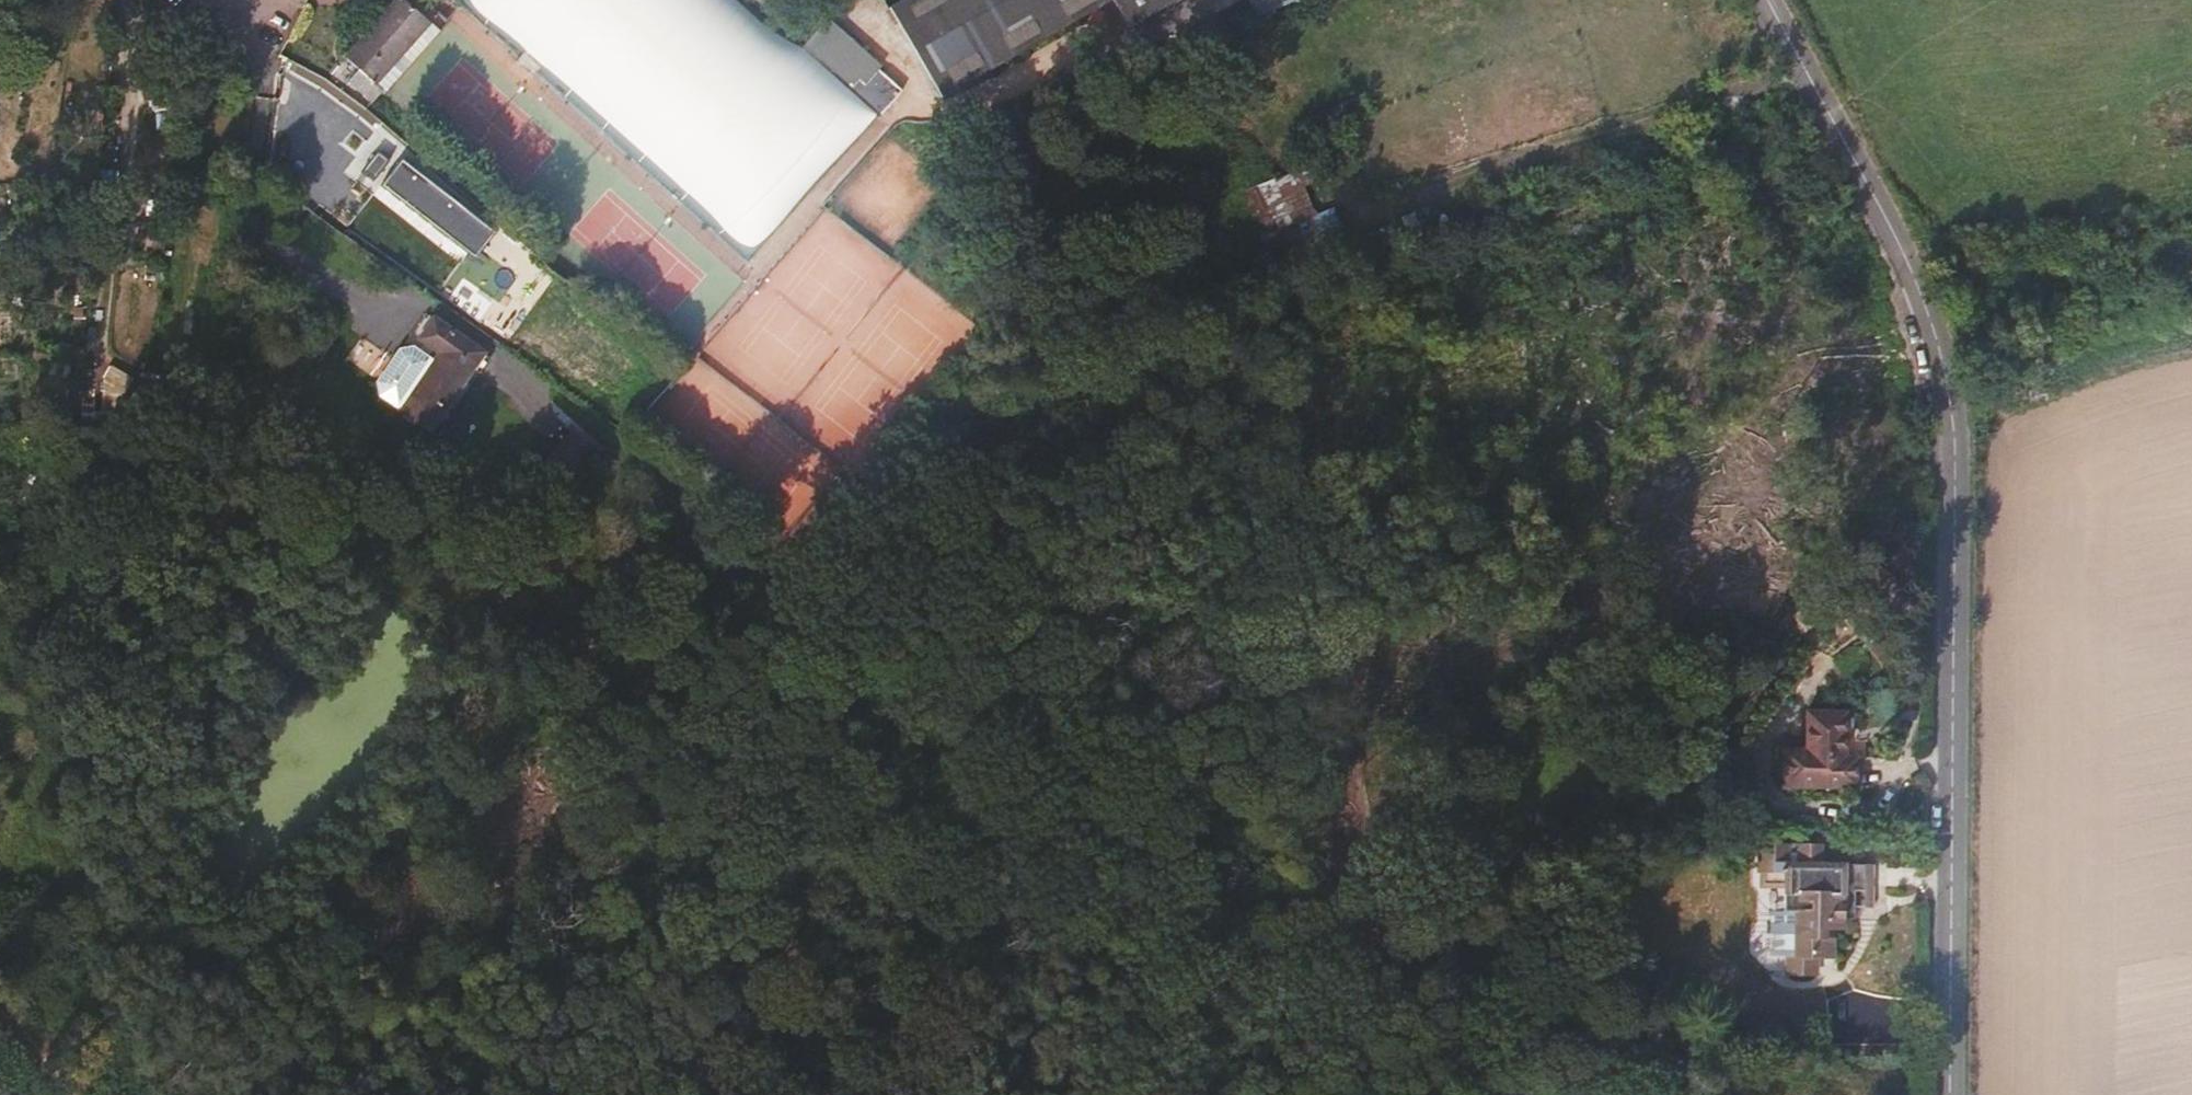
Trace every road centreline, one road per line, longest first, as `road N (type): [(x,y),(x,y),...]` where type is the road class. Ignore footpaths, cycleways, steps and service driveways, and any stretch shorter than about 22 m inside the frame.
road 1 (residential): [(1768,0),(1916,270),(1952,401),(1950,1094)]

